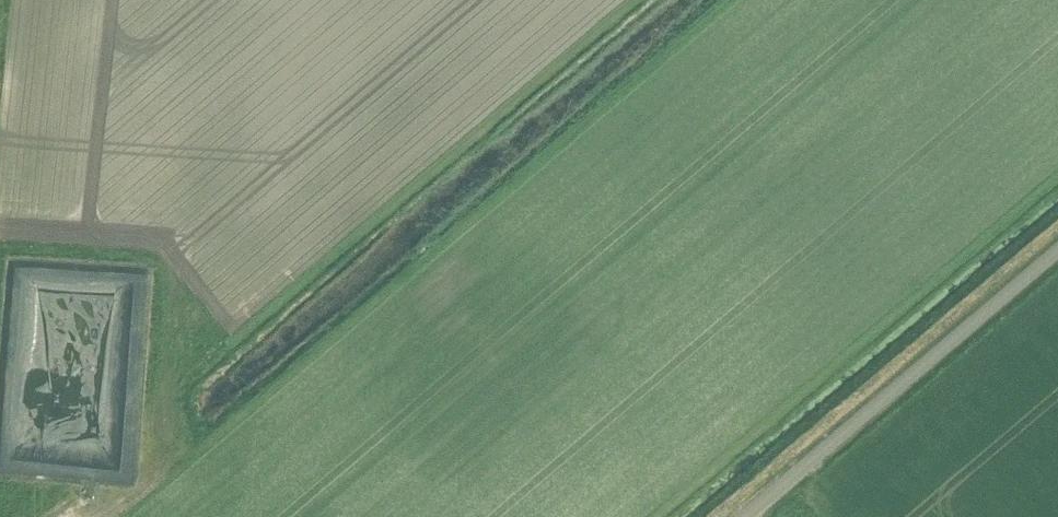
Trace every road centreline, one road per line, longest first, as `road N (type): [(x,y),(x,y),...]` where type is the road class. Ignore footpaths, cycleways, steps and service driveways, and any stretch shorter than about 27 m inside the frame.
road 1 (unclassified): [(739,516),(1057,246)]

